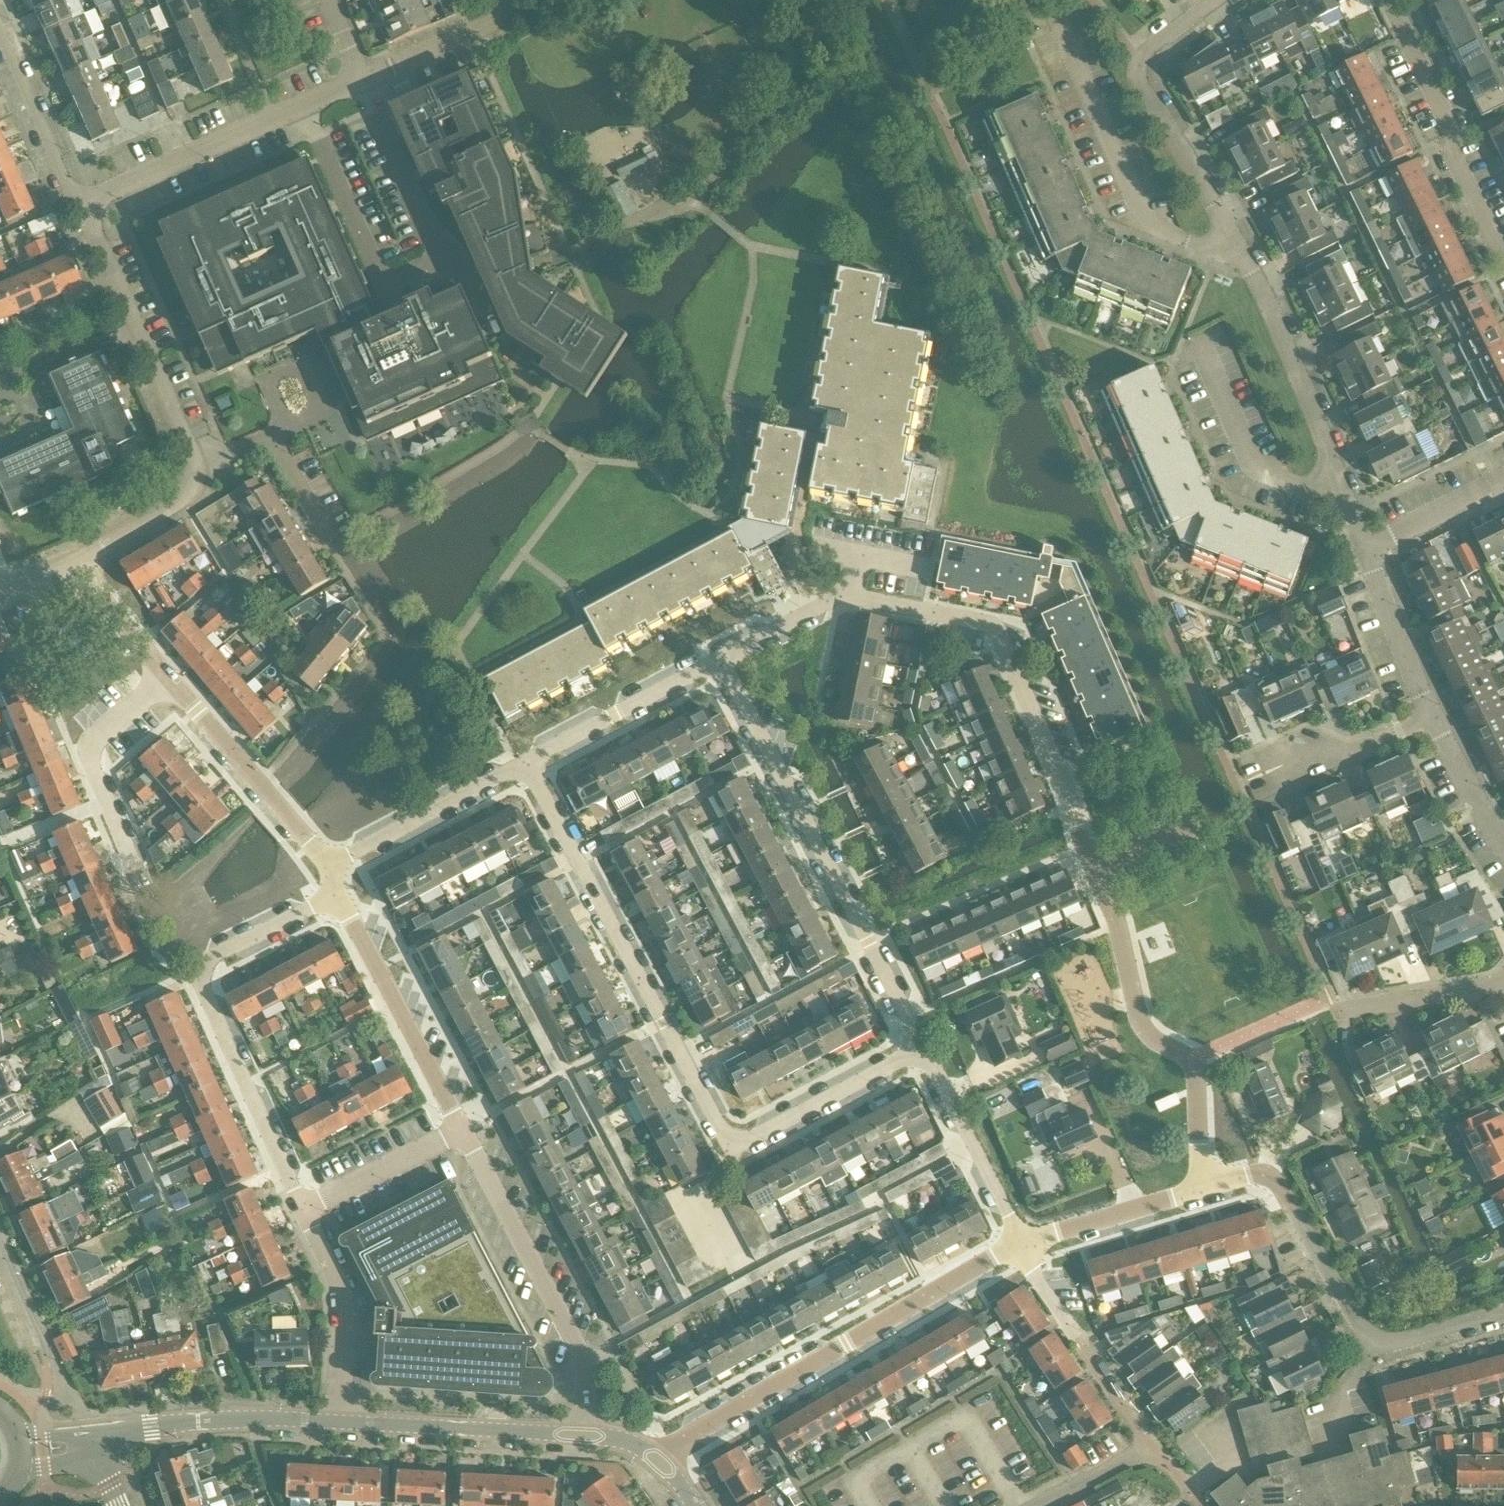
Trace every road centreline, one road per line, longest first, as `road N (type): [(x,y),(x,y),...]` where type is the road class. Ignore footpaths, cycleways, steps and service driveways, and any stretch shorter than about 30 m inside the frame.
road 1 (residential): [(847,597),(1012,627),(1008,664),(1060,772),(1117,926),(1134,997),(1158,1043),(1195,1062),(1203,1185)]
road 2 (residential): [(1216,0),(1153,44),(1136,74),(1265,295),(1369,550)]
road 3 (residential): [(920,1045),(736,1143),(528,762)]
road 4 (residential): [(920,1045),(720,665)]
road 5 (residential): [(662,1457),(1028,1245)]
road 6 (residential): [(306,1205),(203,988),(203,971),(342,904)]
road 7 (residential): [(580,1443),(580,1348),(460,1133)]
road 8 (residential): [(1503,838),(1436,715),(1369,550)]
road 9 (residential): [(86,200),(362,76)]
road 10 (residential): [(196,472),(86,200)]
road 11 (residential): [(1203,1185),(1271,1172),(1361,1324),(1376,1334)]
road 12 (residential): [(460,1133),(342,904)]
road 13 (residential): [(140,886),(88,762),(172,686)]
road 14 (residential): [(1503,220),(1398,0)]
road 15 (tertiary): [(580,1443),(341,1428)]
road 16 (residential): [(324,869),(172,686)]
road 17 (residential): [(341,1428),(347,1306),(306,1205)]
road 18 (residential): [(528,762),(324,869)]
road 19 (residential): [(1028,1245),(920,1045)]
road 20 (residential): [(720,665),(528,762)]
road 21 (residential): [(86,200),(0,9)]
road 22 (residential): [(196,472),(275,440),(333,546)]
road 23 (tertiary): [(341,1428),(243,1421),(151,1427)]
road 24 (residential): [(1028,1245),(1203,1185)]
road 25 (residential): [(1503,987),(1357,1008),(1329,1001)]
road 26 (residential): [(362,76),(519,0)]
road 27 (residential): [(306,1205),(460,1133)]
road 28 (residential): [(172,686),(75,556)]
road 29 (residential): [(75,556),(183,492),(196,472)]
road 30 (residential): [(1369,550),(1503,484)]
road 31 (residential): [(1024,1505),(1153,1440)]
road 32 (residential): [(720,665),(847,597)]
road 33 (residential): [(1376,1334),(1353,1379),(1334,1452),(1322,1455)]
road 34 (residential): [(1376,1334),(1394,1347),(1503,1314)]

